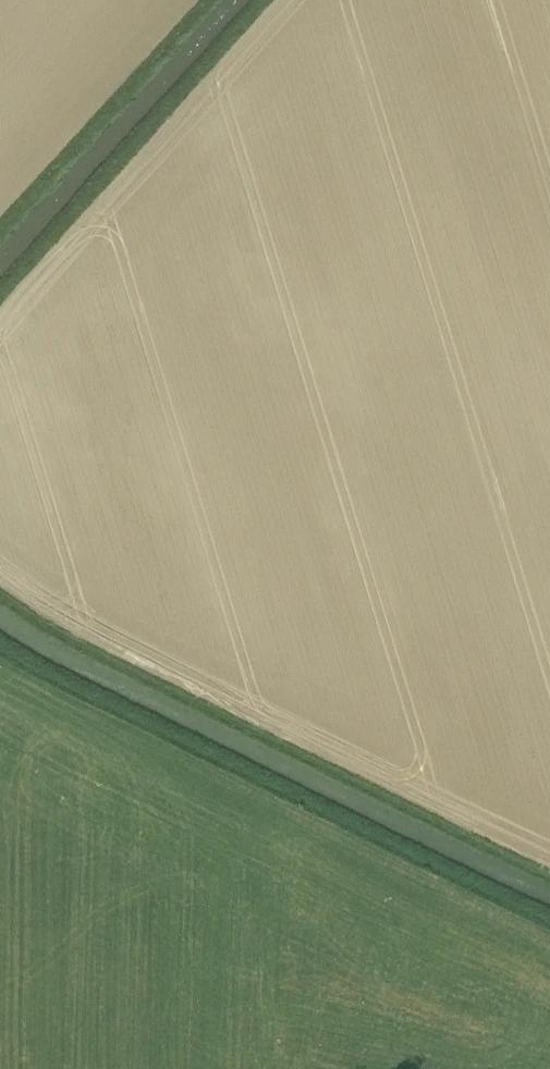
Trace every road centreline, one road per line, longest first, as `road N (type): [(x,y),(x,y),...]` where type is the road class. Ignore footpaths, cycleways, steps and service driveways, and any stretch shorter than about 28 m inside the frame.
road 1 (unclassified): [(0,527),(41,553),(549,746)]

